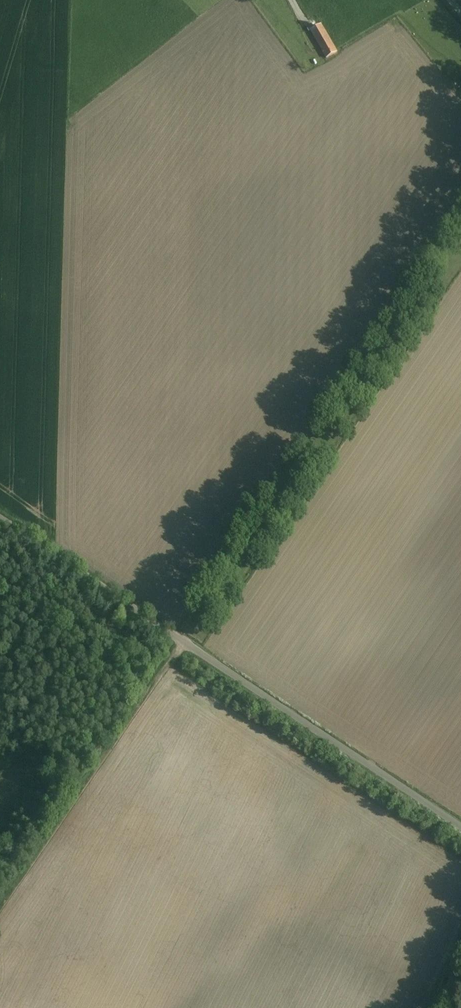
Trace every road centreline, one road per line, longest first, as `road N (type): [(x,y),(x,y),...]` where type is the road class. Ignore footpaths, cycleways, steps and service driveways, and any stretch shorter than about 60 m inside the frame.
road 1 (unclassified): [(0,516),(460,828)]
road 2 (track): [(183,638),(0,903)]

